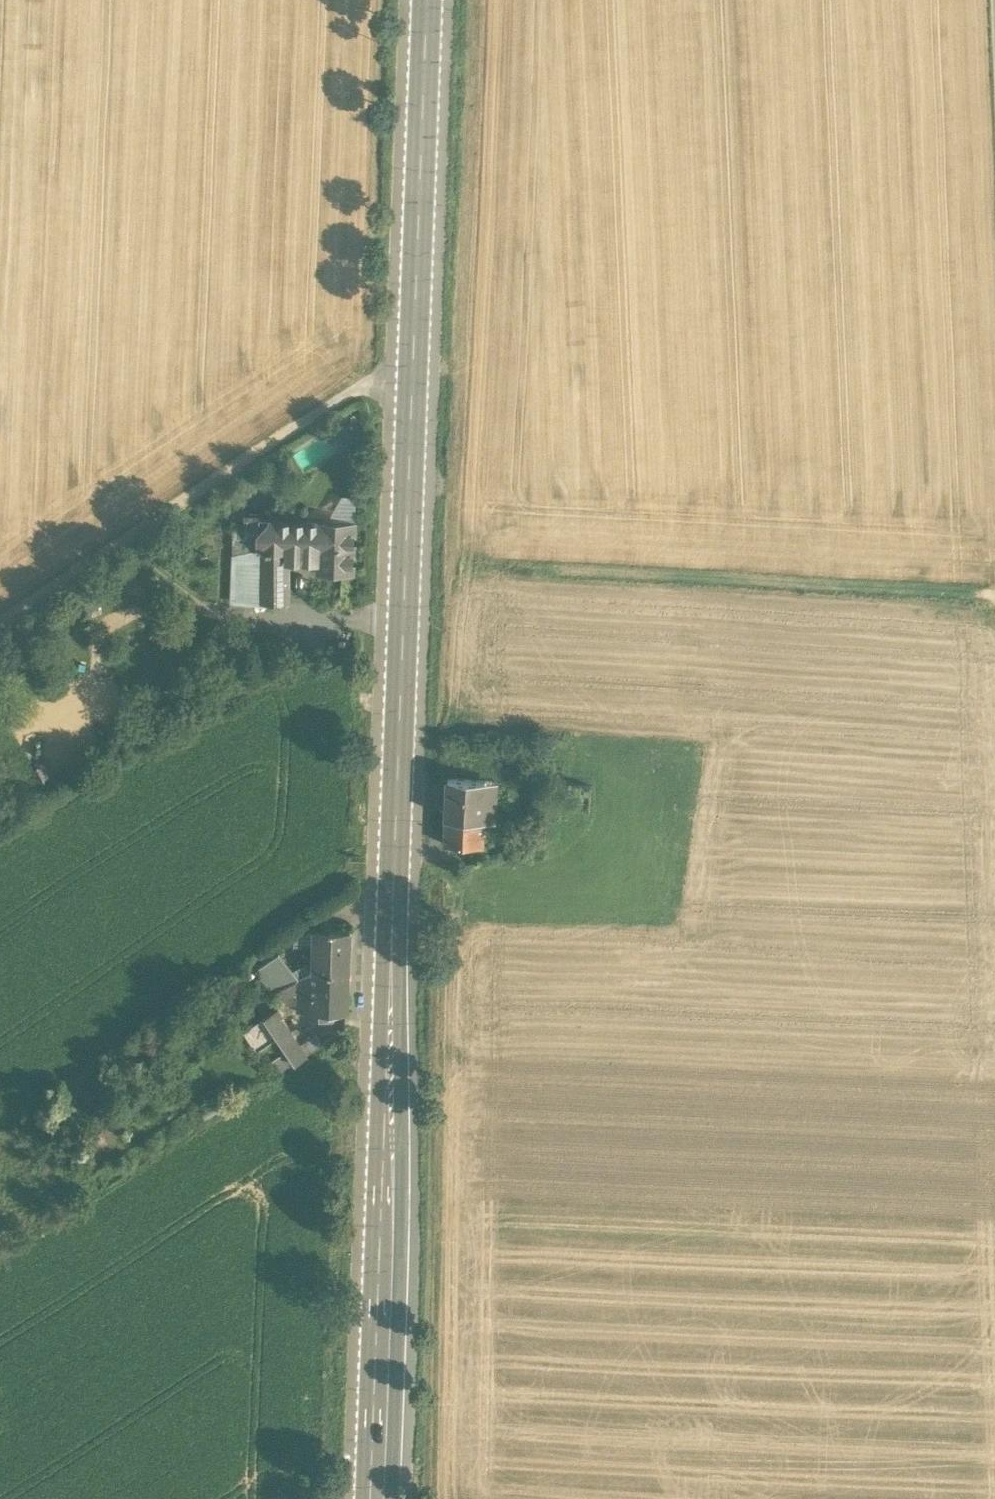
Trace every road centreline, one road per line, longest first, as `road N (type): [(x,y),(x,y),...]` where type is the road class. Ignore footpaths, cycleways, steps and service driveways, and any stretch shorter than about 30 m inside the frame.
road 1 (secondary): [(376,1498),(427,0)]
road 2 (track): [(411,374),(366,382),(0,626)]

